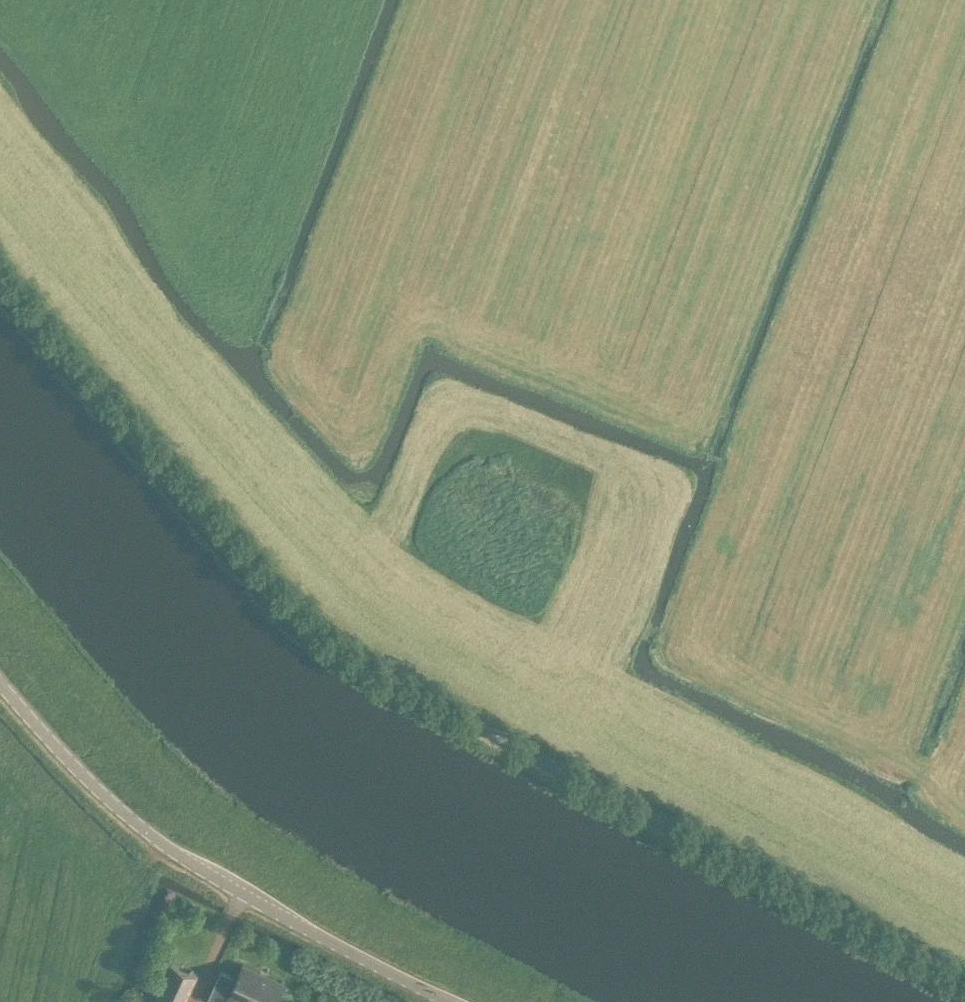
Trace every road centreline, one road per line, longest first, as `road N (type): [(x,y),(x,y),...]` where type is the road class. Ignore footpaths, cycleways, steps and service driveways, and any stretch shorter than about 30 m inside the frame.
road 1 (track): [(964,931),(367,609),(0,197)]
road 2 (tertiary): [(449,1001),(162,845),(0,684)]
road 3 (track): [(80,1001),(116,913),(162,845)]

